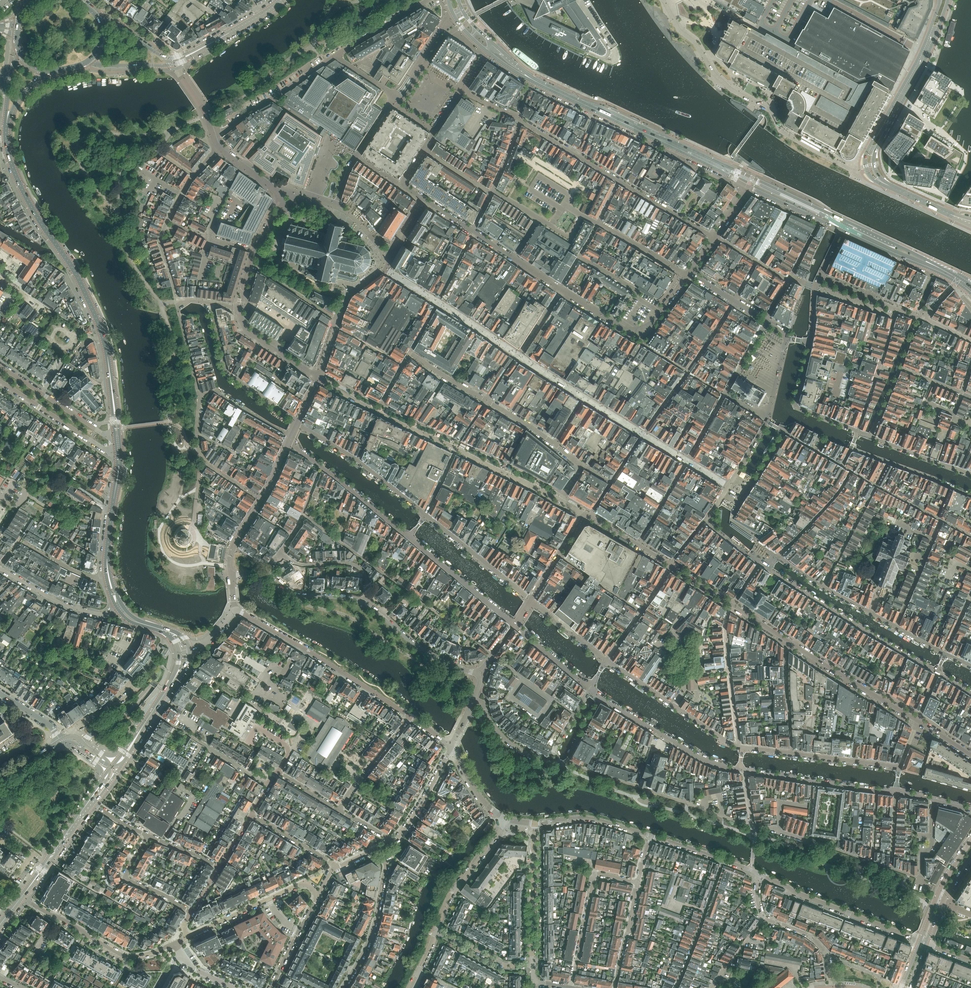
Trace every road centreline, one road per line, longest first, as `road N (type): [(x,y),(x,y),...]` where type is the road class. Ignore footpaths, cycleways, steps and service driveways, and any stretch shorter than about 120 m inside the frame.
road 1 (tertiary): [(846,222),(554,88),(494,44)]
road 2 (secondary): [(117,435),(92,308),(12,168),(6,129)]
road 3 (secondary): [(970,222),(885,184),(869,165),(944,0)]
road 4 (tertiary): [(487,52),(531,81),(749,187)]
road 5 (unclassified): [(611,482),(410,353)]
road 6 (residential): [(235,612),(410,717)]
road 7 (residential): [(462,90),(403,186),(474,232)]
road 8 (residential): [(752,824),(569,762)]
road 9 (residential): [(619,182),(462,90)]
road 10 (residential): [(760,562),(907,655)]
road 11 (residential): [(761,876),(920,942)]
road 12 (residential): [(176,301),(161,238),(180,195),(218,149)]
road 13 (residential): [(175,943),(126,956),(21,897)]
road 14 (residential): [(559,289),(629,327),(655,317),(686,276)]
road 15 (residential): [(491,655),(364,560)]
road 16 (residential): [(296,424),(425,515)]
road 17 (residential): [(571,987),(594,877),(638,882)]
road 18 (residential): [(603,698),(706,760),(739,769)]
road 19 (residential): [(744,770),(896,791)]
road 20 (residential): [(342,987),(371,934),(386,867),(377,849)]
road 21 (residential): [(831,987),(828,958),(813,939),(763,917),(761,876)]
road 22 (residential): [(187,937),(299,884),(319,897)]
road 23 (residential): [(970,496),(851,449),(857,432)]
road 24 (residential): [(0,380),(120,460)]
road 25 (secondary): [(114,770),(179,670),(185,648)]
road 26 (residential): [(531,965),(535,824)]
road 27 (residential): [(256,251),(280,212),(279,195),(218,149)]
road 28 (residential): [(514,626),(408,537)]
road 29 (residential): [(480,675),(428,655),(364,603)]
road 30 (residential): [(117,435),(101,433),(0,365)]
road 31 (residential): [(723,860),(675,987)]
road 32 (residential): [(425,515),(530,601)]
road 33 (residential): [(810,342),(795,406),(857,432)]
road 34 (residential): [(435,931),(452,892),(505,819)]
road 35 (residential): [(0,564),(19,539),(71,569),(108,575)]
road 36 (residential): [(2,570),(84,612),(119,607)]
road 37 (tertiary): [(961,277),(846,222)]
road 38 (tertiary): [(841,230),(956,282)]
road 39 (residential): [(857,432),(970,476)]
road 40 (residential): [(191,912),(126,878),(148,836)]
road 41 (residential): [(296,424),(318,377),(260,341)]

